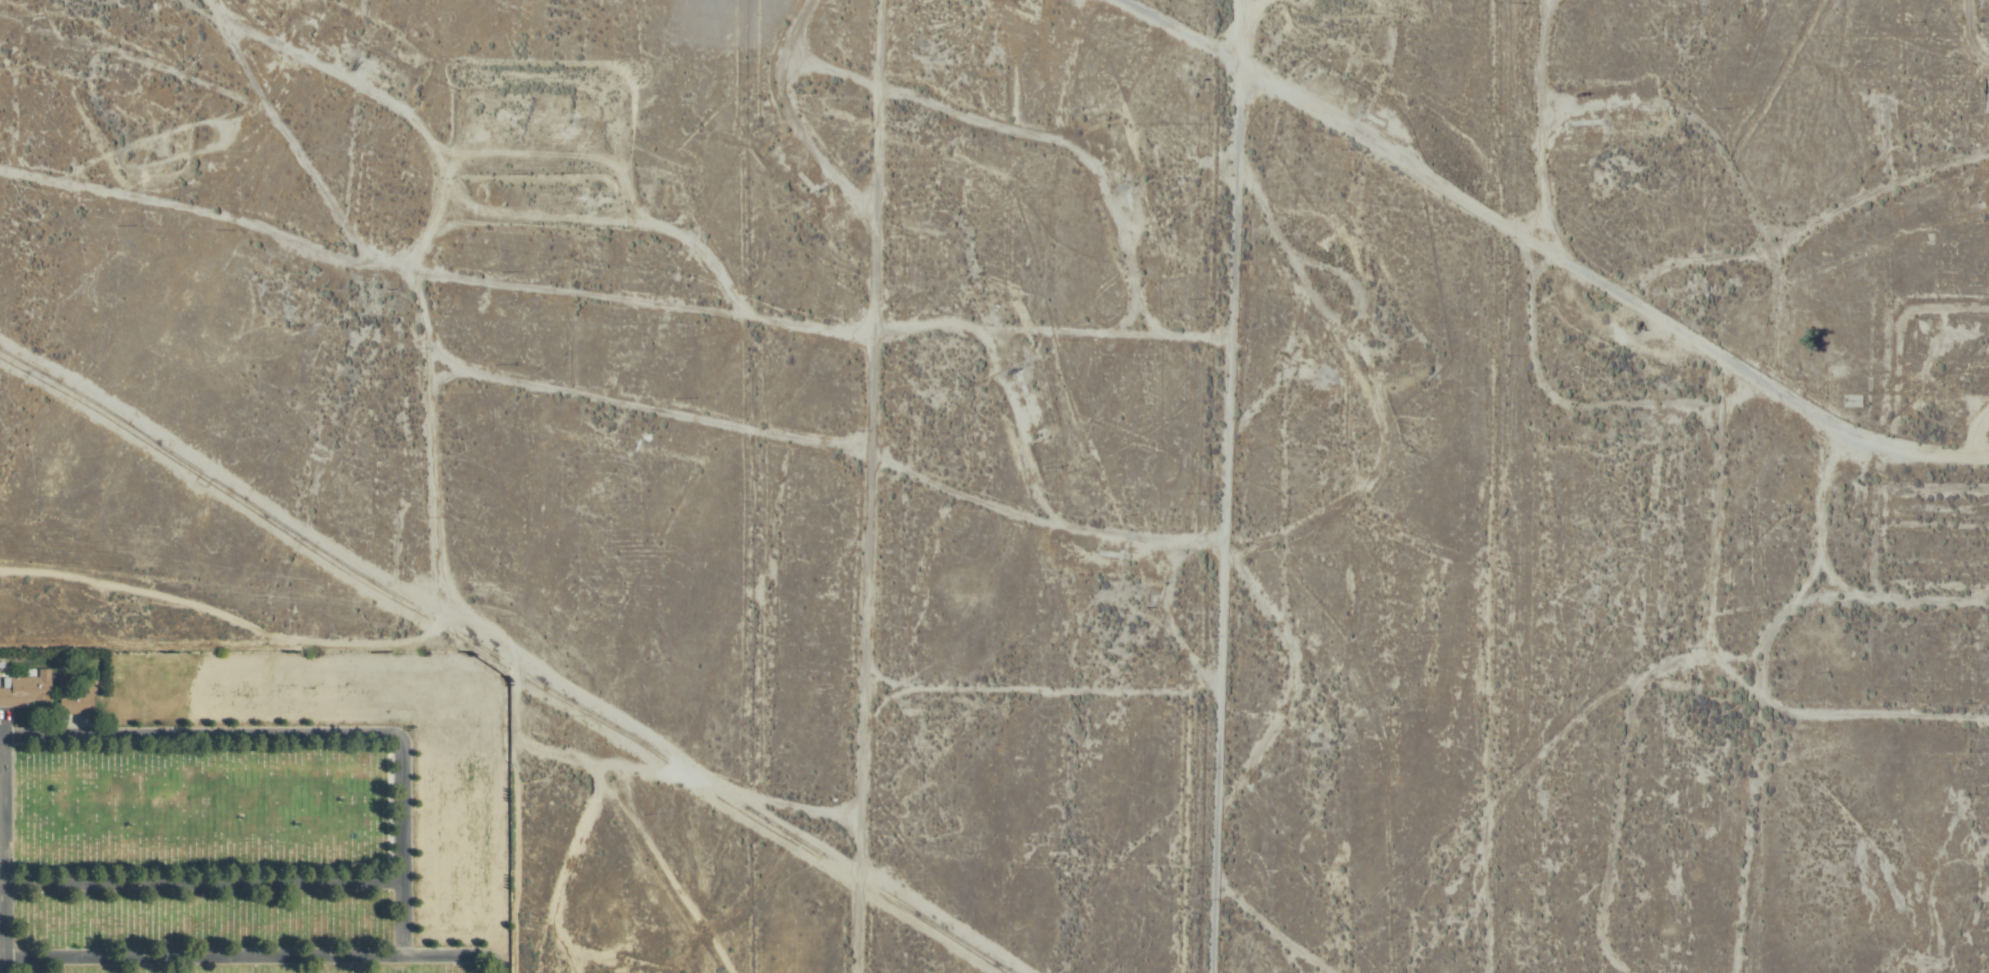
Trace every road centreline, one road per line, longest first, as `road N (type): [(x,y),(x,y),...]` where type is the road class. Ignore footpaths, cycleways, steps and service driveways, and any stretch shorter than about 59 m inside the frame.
road 1 (residential): [(861,972),(889,105),(900,0)]

